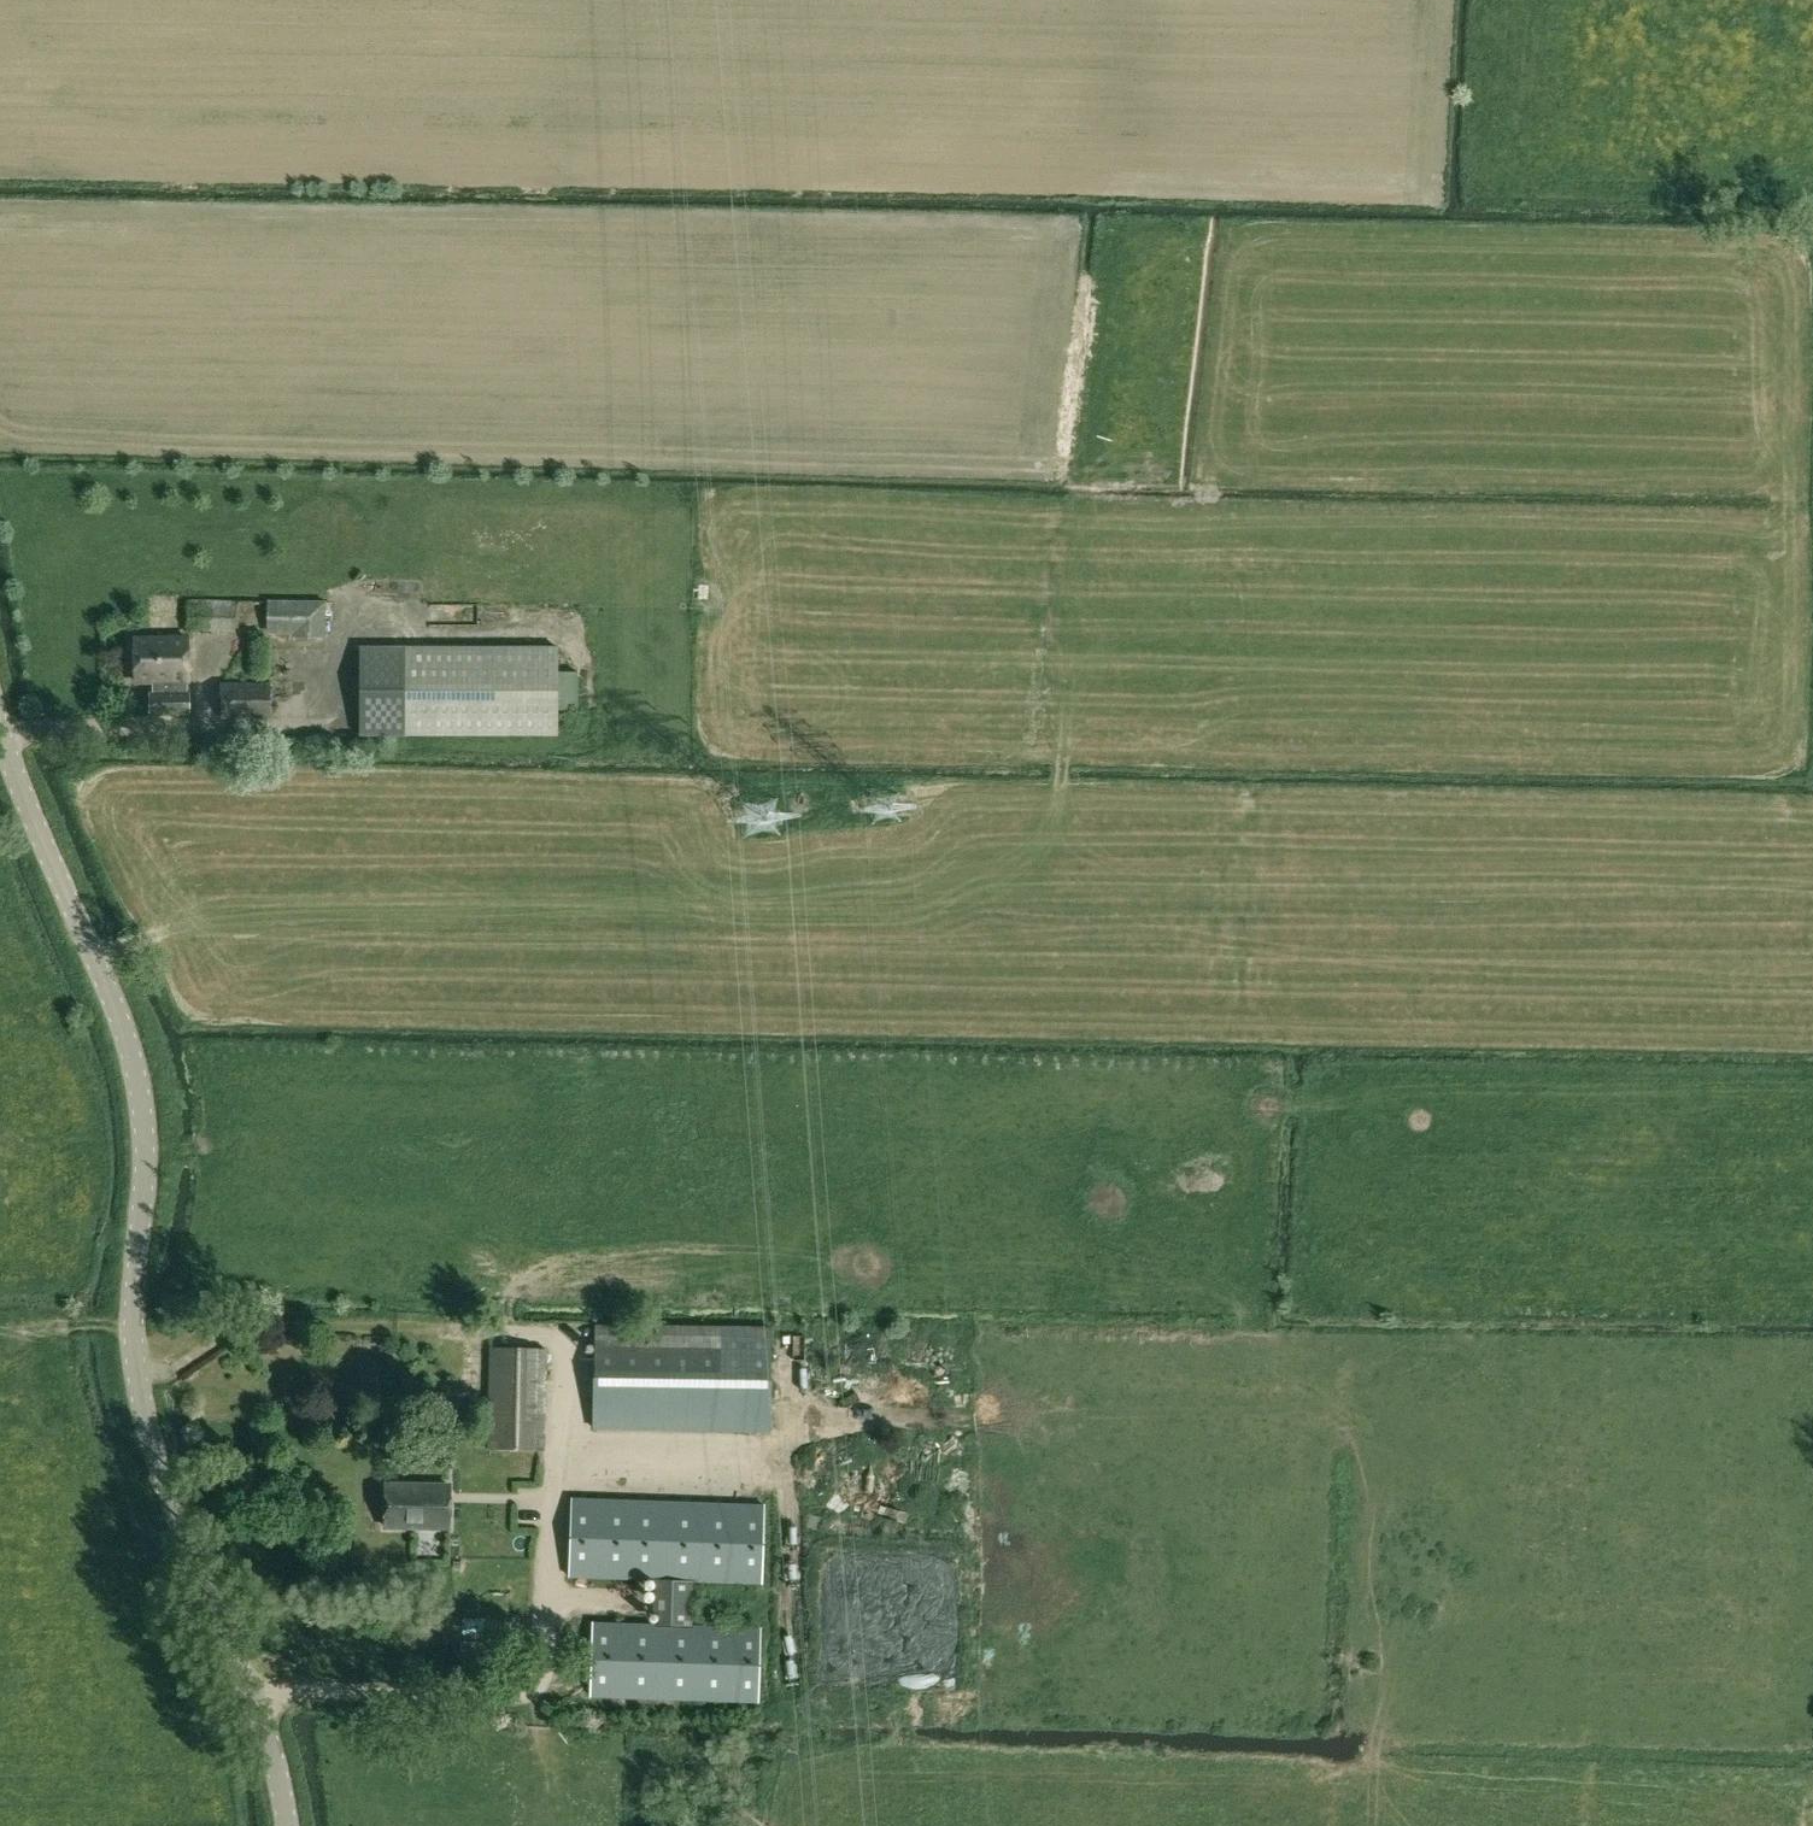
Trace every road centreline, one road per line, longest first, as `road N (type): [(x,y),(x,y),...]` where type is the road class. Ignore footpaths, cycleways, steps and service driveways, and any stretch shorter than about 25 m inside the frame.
road 1 (tertiary): [(287,1825),(286,1790),(178,1519),(142,1373),(139,1044),(68,906),(0,722)]

